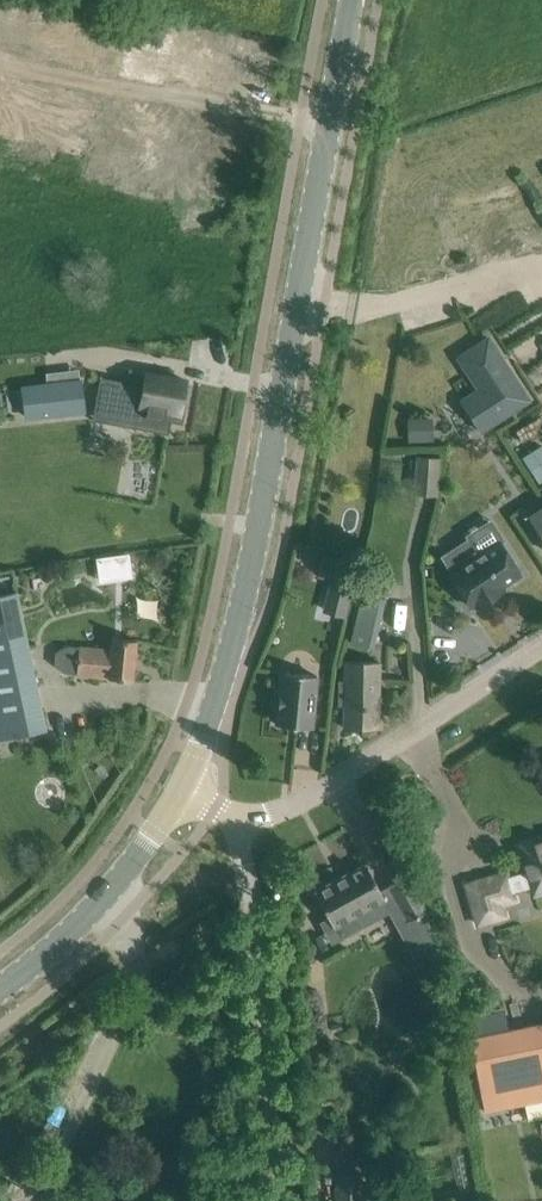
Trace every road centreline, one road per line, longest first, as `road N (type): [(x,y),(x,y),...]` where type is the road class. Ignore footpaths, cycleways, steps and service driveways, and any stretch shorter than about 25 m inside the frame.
road 1 (tertiary): [(182,787),(247,591),(353,0)]
road 2 (unclassified): [(182,787),(236,817),(272,812),(541,646)]
road 3 (track): [(236,817),(260,945),(281,1200)]
road 4 (tertiary): [(0,988),(81,922),(132,864),(182,787)]

